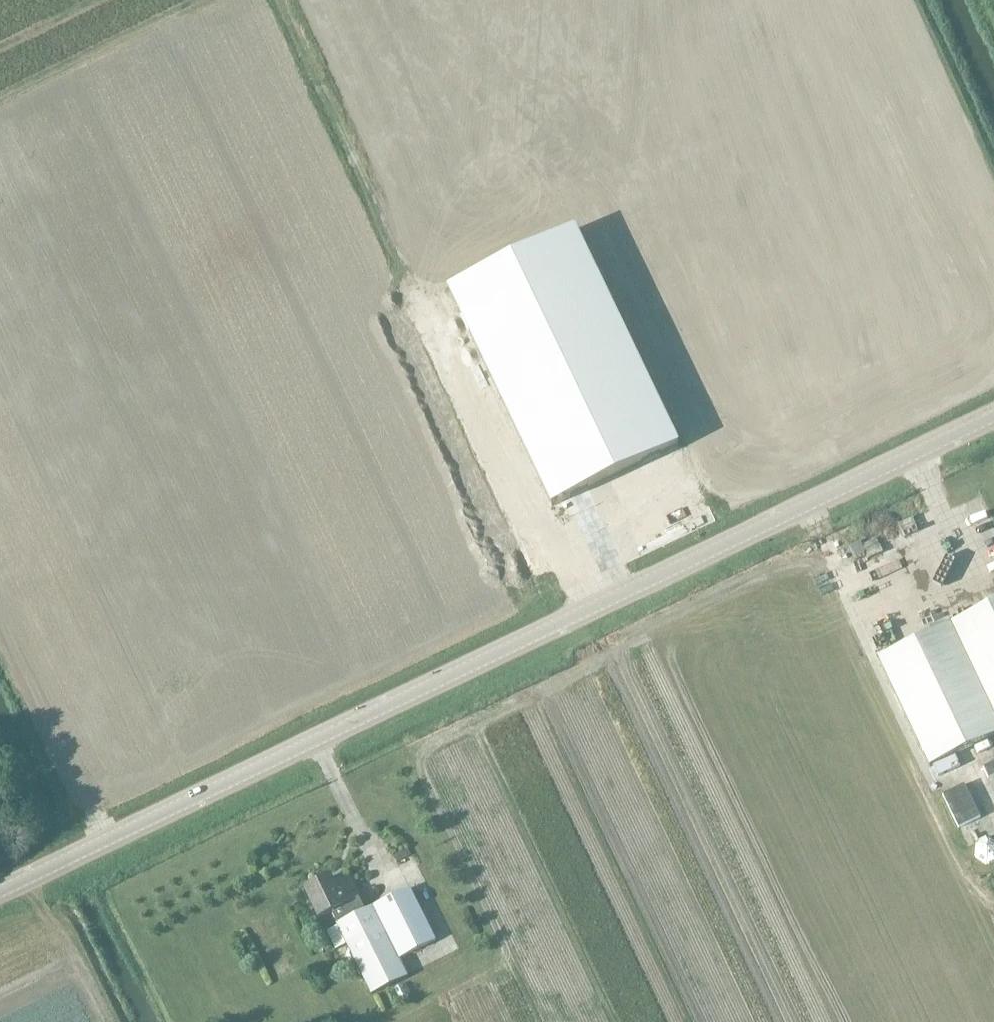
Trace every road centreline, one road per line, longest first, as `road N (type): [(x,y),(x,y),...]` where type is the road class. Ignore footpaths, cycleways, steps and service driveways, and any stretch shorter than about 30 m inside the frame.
road 1 (tertiary): [(0,893),(993,417)]

